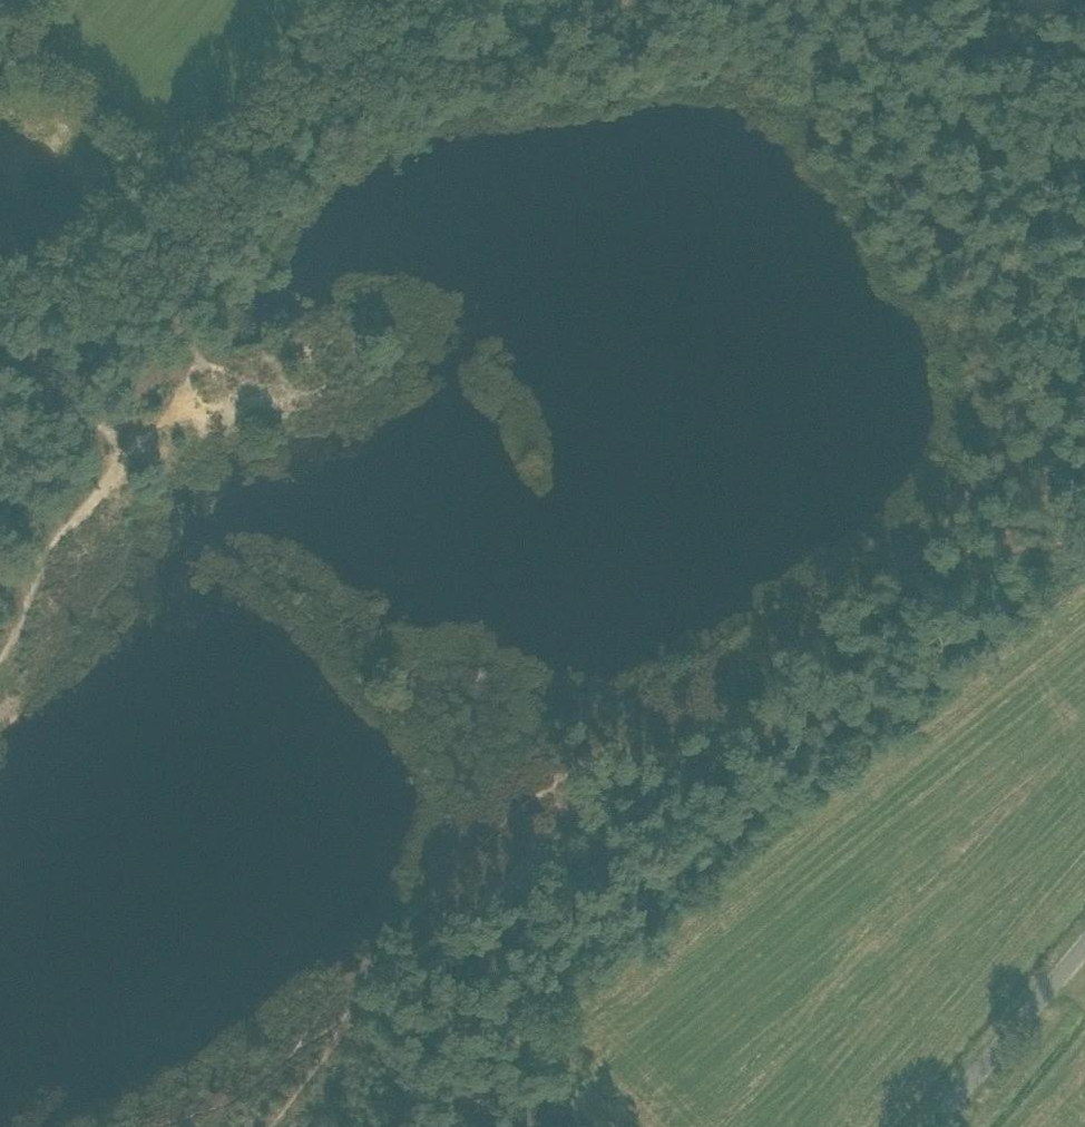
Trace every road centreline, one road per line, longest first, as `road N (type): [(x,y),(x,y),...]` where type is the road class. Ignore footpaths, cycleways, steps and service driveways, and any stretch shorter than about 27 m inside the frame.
road 1 (unclassified): [(934,1126),(1084,947)]

